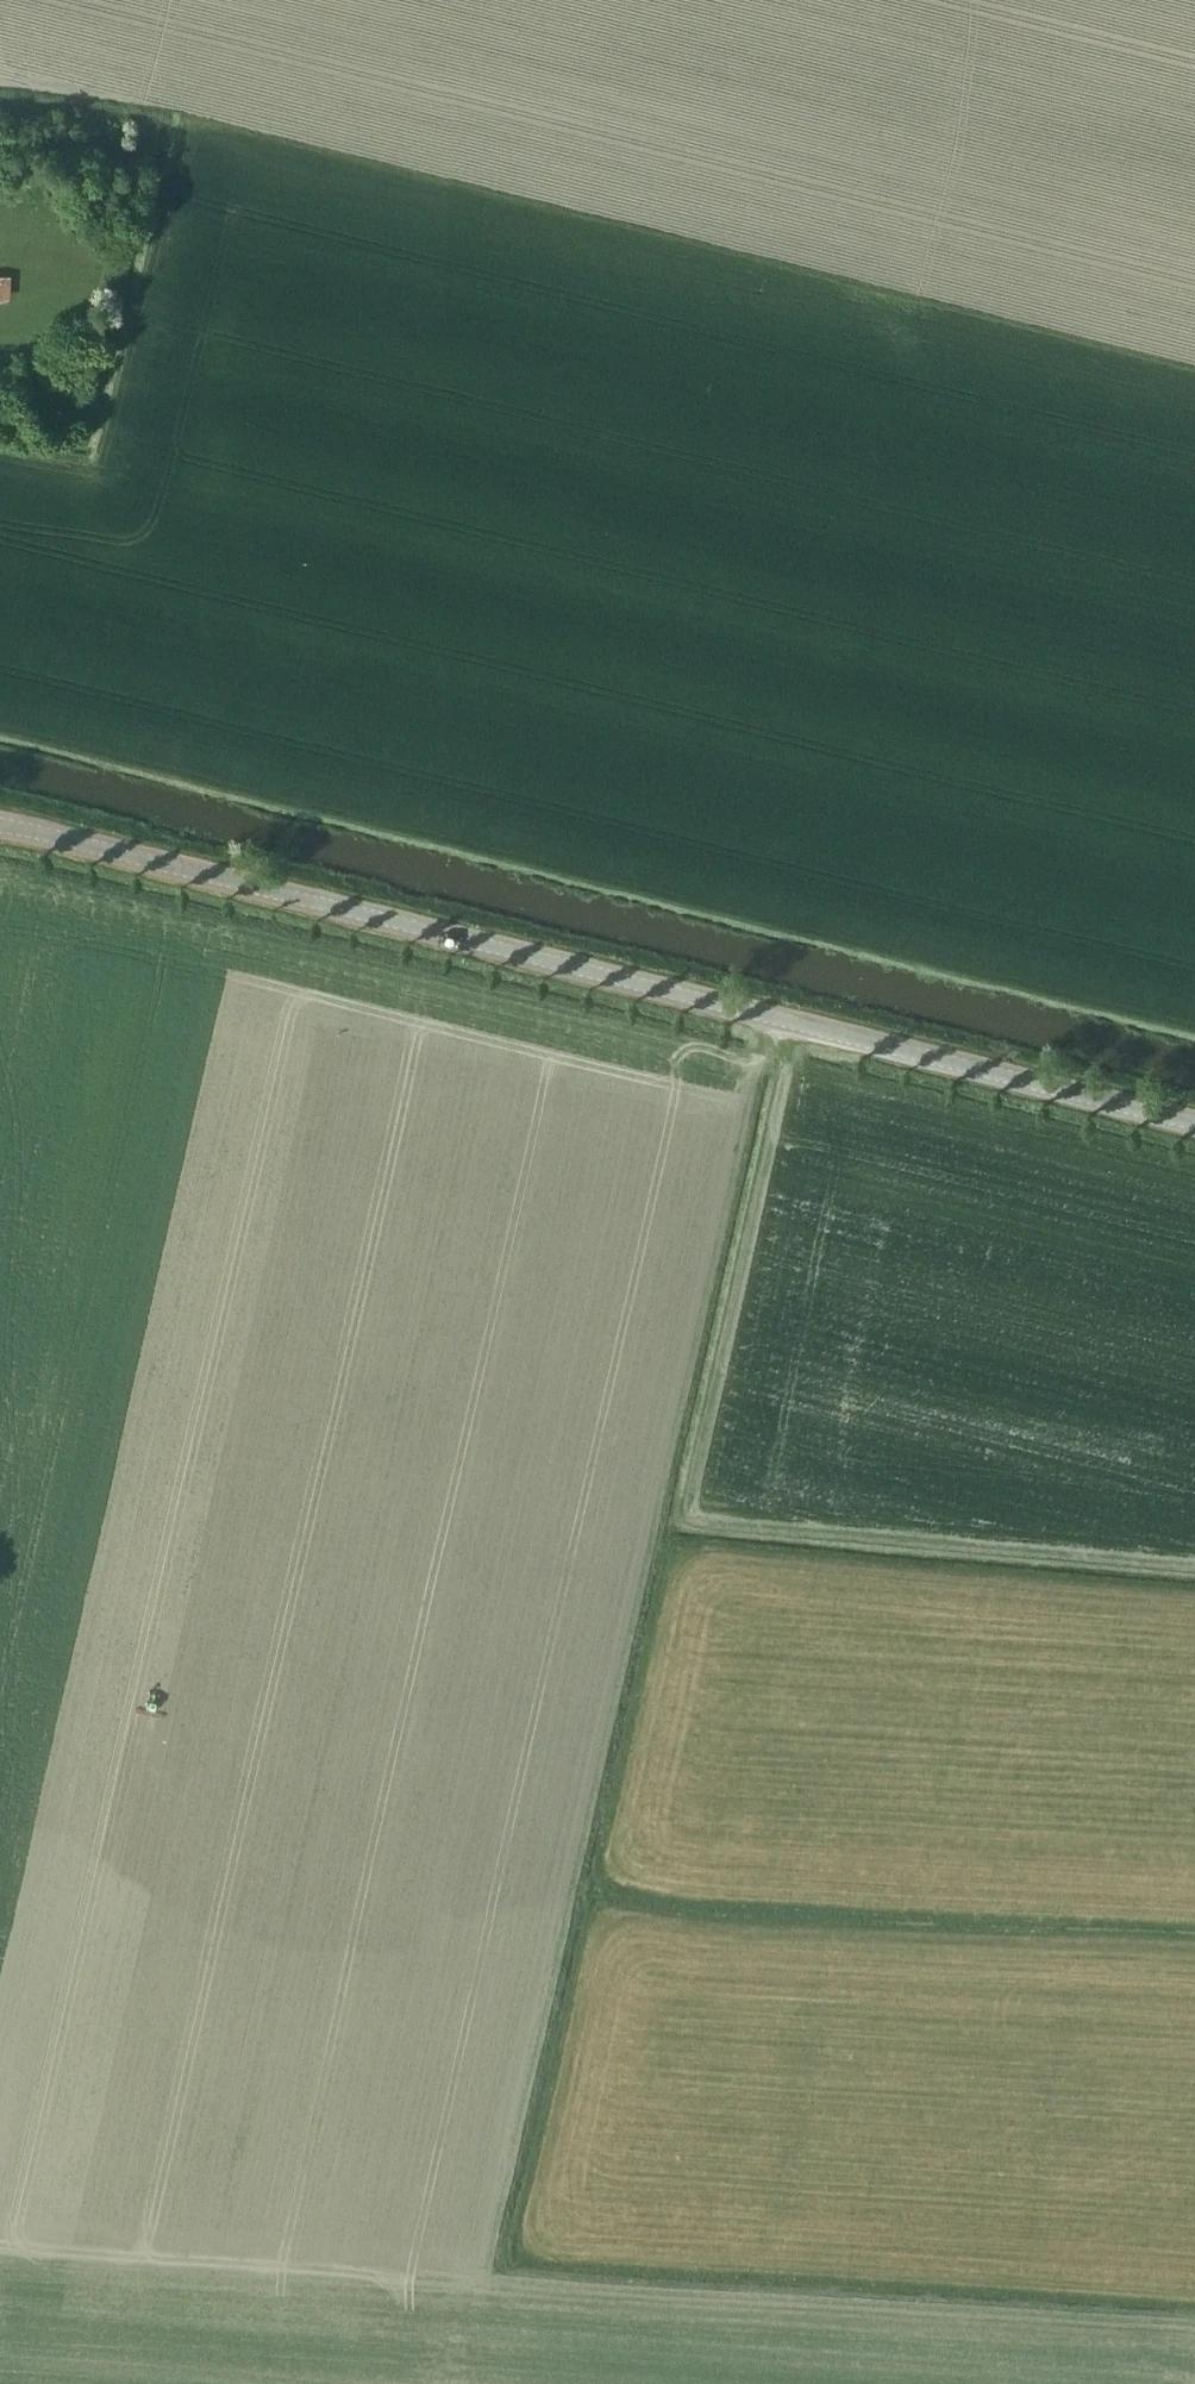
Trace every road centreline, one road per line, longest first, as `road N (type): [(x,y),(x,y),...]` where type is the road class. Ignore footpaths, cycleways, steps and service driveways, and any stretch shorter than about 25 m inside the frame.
road 1 (tertiary): [(1194,1124),(0,826)]

